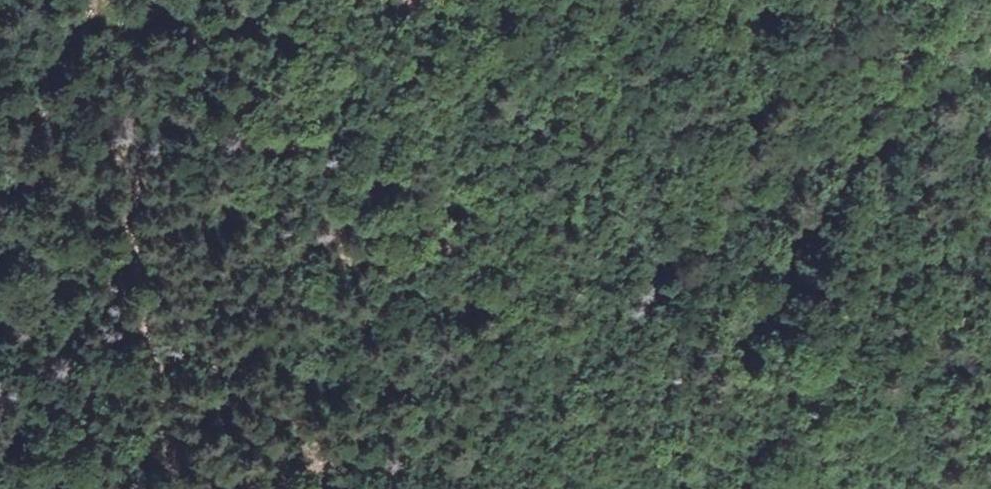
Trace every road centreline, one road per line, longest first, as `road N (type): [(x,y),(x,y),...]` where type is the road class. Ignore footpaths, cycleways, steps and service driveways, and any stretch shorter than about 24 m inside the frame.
road 1 (track): [(755,488),(788,413),(779,367),(837,193),(984,75)]
road 2 (track): [(177,488),(135,231),(129,0)]

